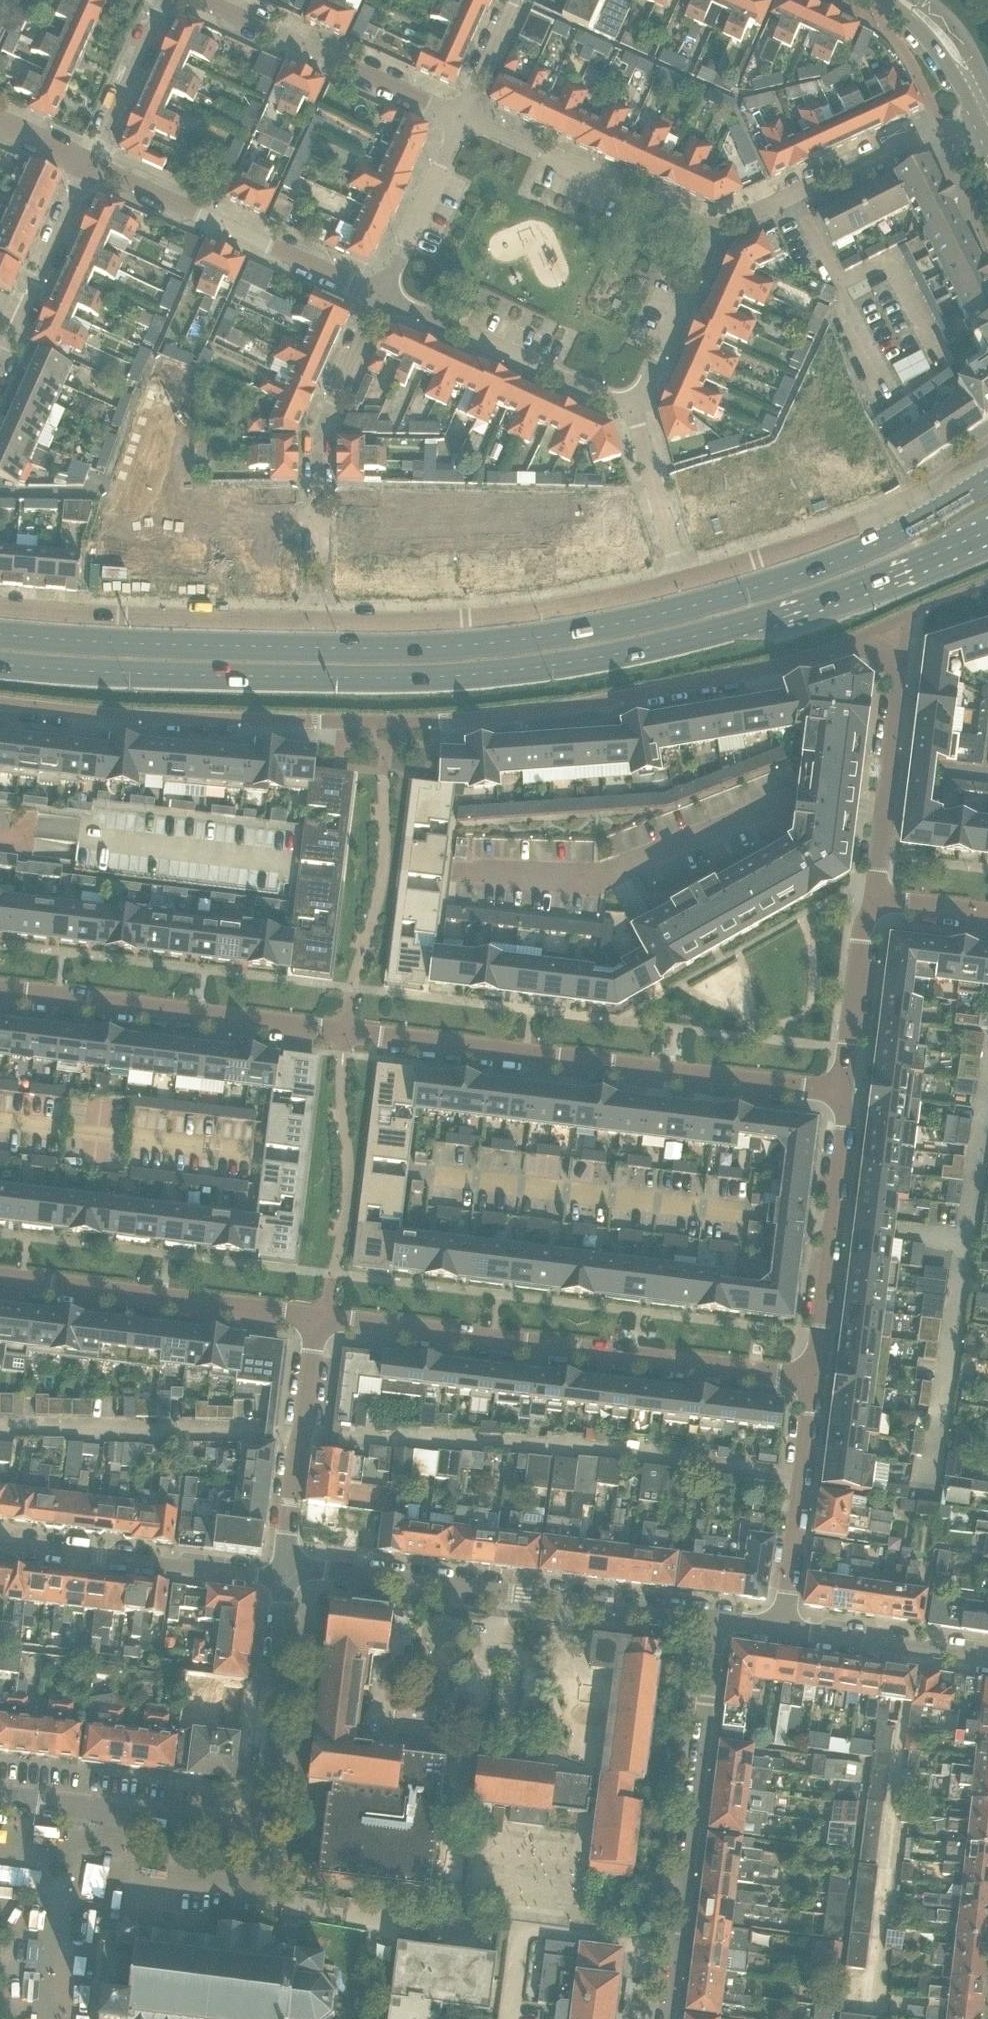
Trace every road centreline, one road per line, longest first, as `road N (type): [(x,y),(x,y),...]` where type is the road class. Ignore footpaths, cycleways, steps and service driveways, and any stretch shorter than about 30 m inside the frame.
road 1 (primary): [(0,664),(309,677),(536,668),(752,621),(987,531)]
road 2 (primary): [(965,495),(796,576),(545,636),(373,648),(0,634)]
road 3 (residential): [(0,703),(112,716),(439,722),(571,707),(768,668),(891,625)]
road 4 (residential): [(840,1090),(0,989)]
road 5 (residential): [(813,1378),(317,1317)]
road 6 (residential): [(283,1574),(323,1570),(715,1623)]
road 7 (residential): [(715,1623),(666,2018)]
road 8 (unclassified): [(682,583),(522,615),(315,621)]
road 9 (residential): [(379,298),(316,439),(315,621)]
road 10 (residential): [(317,1317),(0,1278)]
road 11 (residential): [(379,298),(90,169)]
road 12 (unclassified): [(315,621),(0,607)]
road 13 (unclassified): [(965,495),(897,504),(682,583)]
road 14 (residential): [(462,118),(195,0)]
road 15 (residential): [(813,1378),(846,1127),(840,1090)]
road 16 (residential): [(725,227),(462,118)]
road 17 (residential): [(283,1574),(0,1545)]
road 18 (residential): [(379,298),(637,415)]
road 19 (residential): [(875,900),(891,625)]
road 20 (residential): [(971,113),(725,227)]
road 21 (residential): [(317,1317),(283,1574)]
road 22 (residential): [(257,1825),(0,1796)]
road 23 (residential): [(779,1630),(813,1378)]
road 24 (residential): [(257,1825),(283,1574)]
road 25 (residential): [(987,1659),(779,1630)]
road 26 (residential): [(637,415),(725,227)]
road 27 (residential): [(0,356),(90,169)]
road 28 (residential): [(462,118),(379,298)]
road 29 (residential): [(840,1090),(860,939),(875,900)]
road 30 (residential): [(90,169),(164,0)]
road 31 (residential): [(682,583),(637,415)]
road 32 (secondary): [(896,0),(971,113)]
road 33 (residential): [(513,0),(462,118)]

